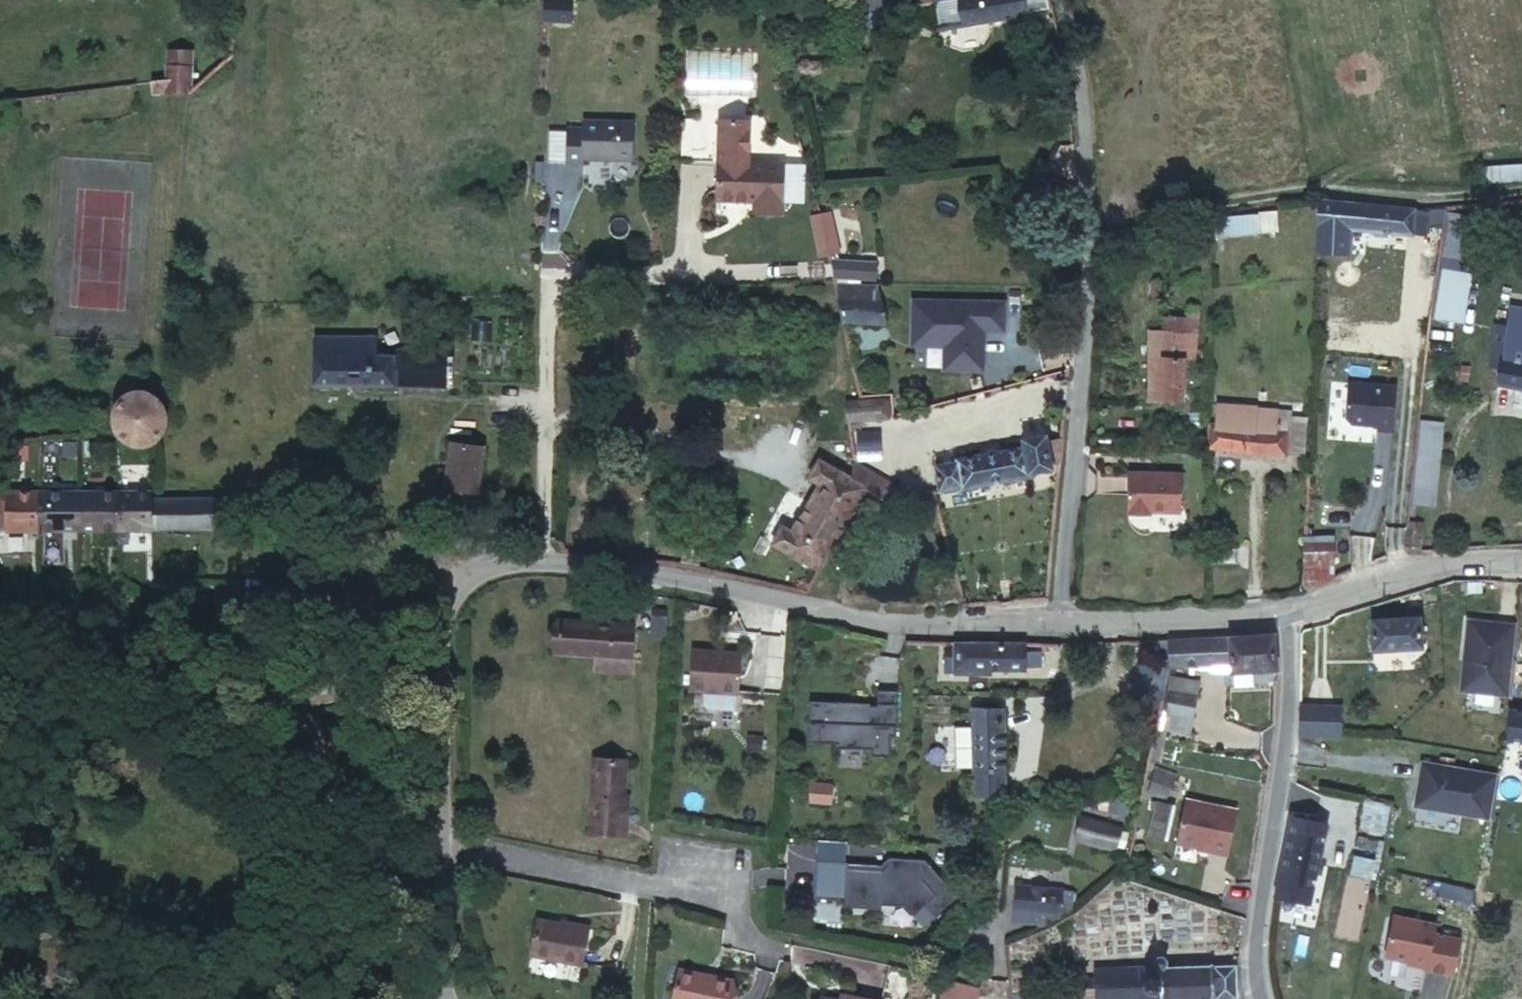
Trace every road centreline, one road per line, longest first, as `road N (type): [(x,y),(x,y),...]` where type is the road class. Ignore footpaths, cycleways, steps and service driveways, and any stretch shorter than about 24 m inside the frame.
road 1 (residential): [(1051,620),(1083,308),(1085,155),(1055,0)]
road 2 (residential): [(1051,620),(936,623),(852,614),(620,569),(540,564)]
road 3 (residential): [(1255,998),(1252,943),(1282,736),(1286,606)]
road 4 (residential): [(540,564),(500,561),(462,577),(446,597),(437,630),(440,852)]
road 5 (residential): [(733,901),(471,850),(440,852)]
road 6 (unclassified): [(557,274),(545,302),(540,564)]
road 7 (unclassified): [(201,998),(55,925),(32,923),(19,934),(25,952),(75,998)]
road 8 (residential): [(1521,563),(1426,570),(1286,606)]
road 9 (residential): [(1286,606),(1051,620)]
road 10 (residential): [(440,852),(422,998)]

